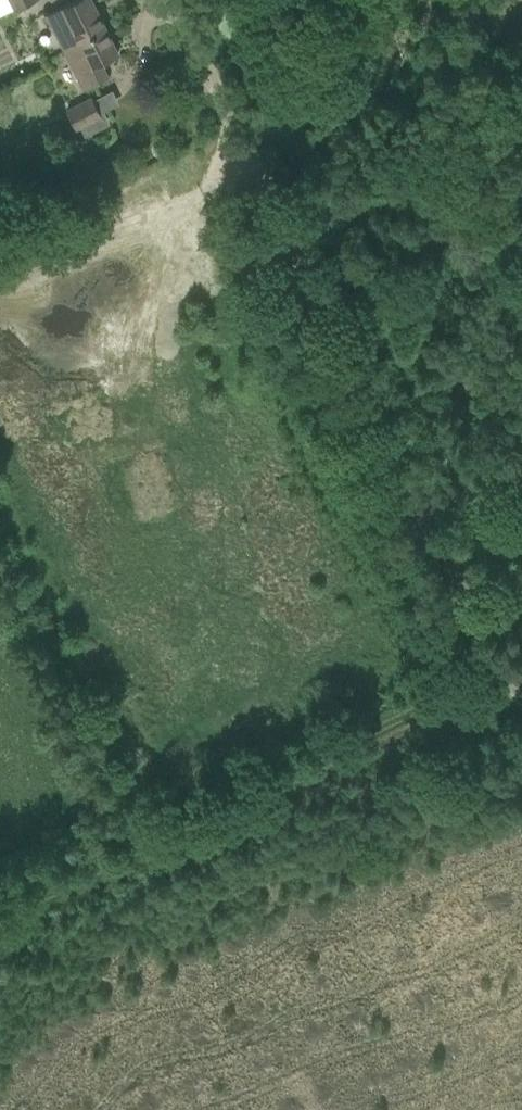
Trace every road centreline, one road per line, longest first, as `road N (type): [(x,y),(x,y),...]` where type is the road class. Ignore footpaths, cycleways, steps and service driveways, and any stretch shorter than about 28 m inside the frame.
road 1 (track): [(168,0),(521,698)]
road 2 (track): [(503,661),(0,935)]

